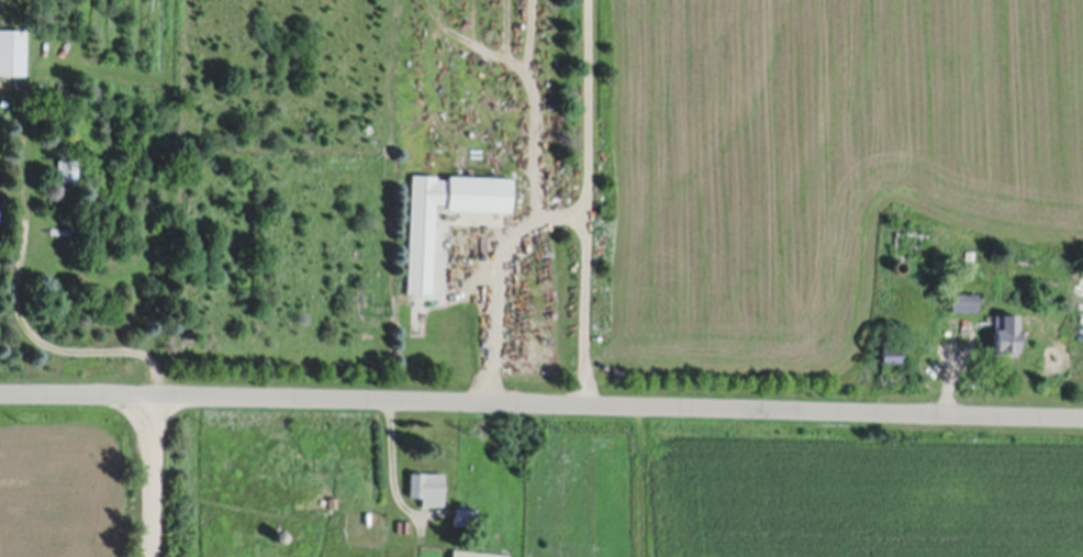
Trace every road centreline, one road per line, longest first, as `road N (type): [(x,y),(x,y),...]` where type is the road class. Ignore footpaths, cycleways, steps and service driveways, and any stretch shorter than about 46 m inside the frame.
road 1 (residential): [(0,390),(1082,414)]

